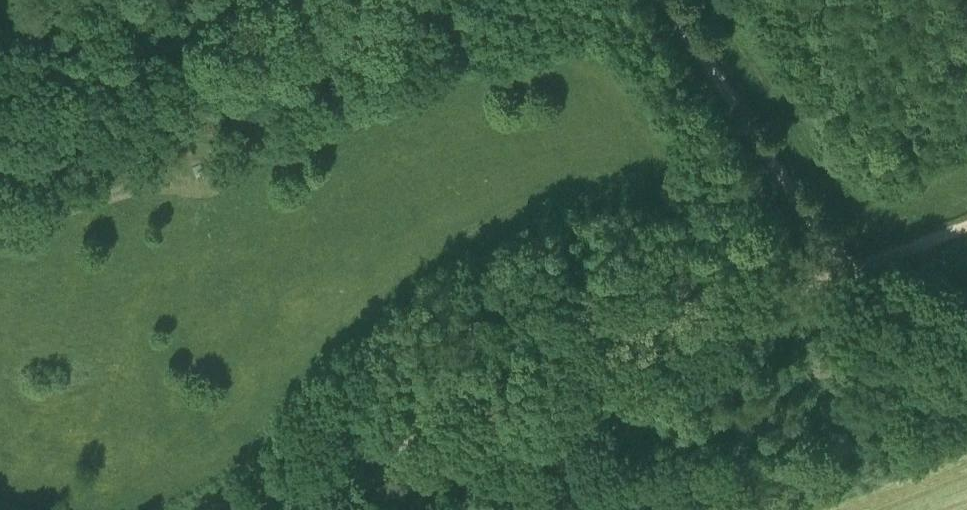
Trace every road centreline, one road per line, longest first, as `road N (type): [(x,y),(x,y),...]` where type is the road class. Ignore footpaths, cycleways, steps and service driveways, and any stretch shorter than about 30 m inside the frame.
road 1 (track): [(242,509),(966,224)]
road 2 (track): [(666,0),(830,250),(875,288),(966,335)]
road 3 (track): [(0,234),(179,170)]

